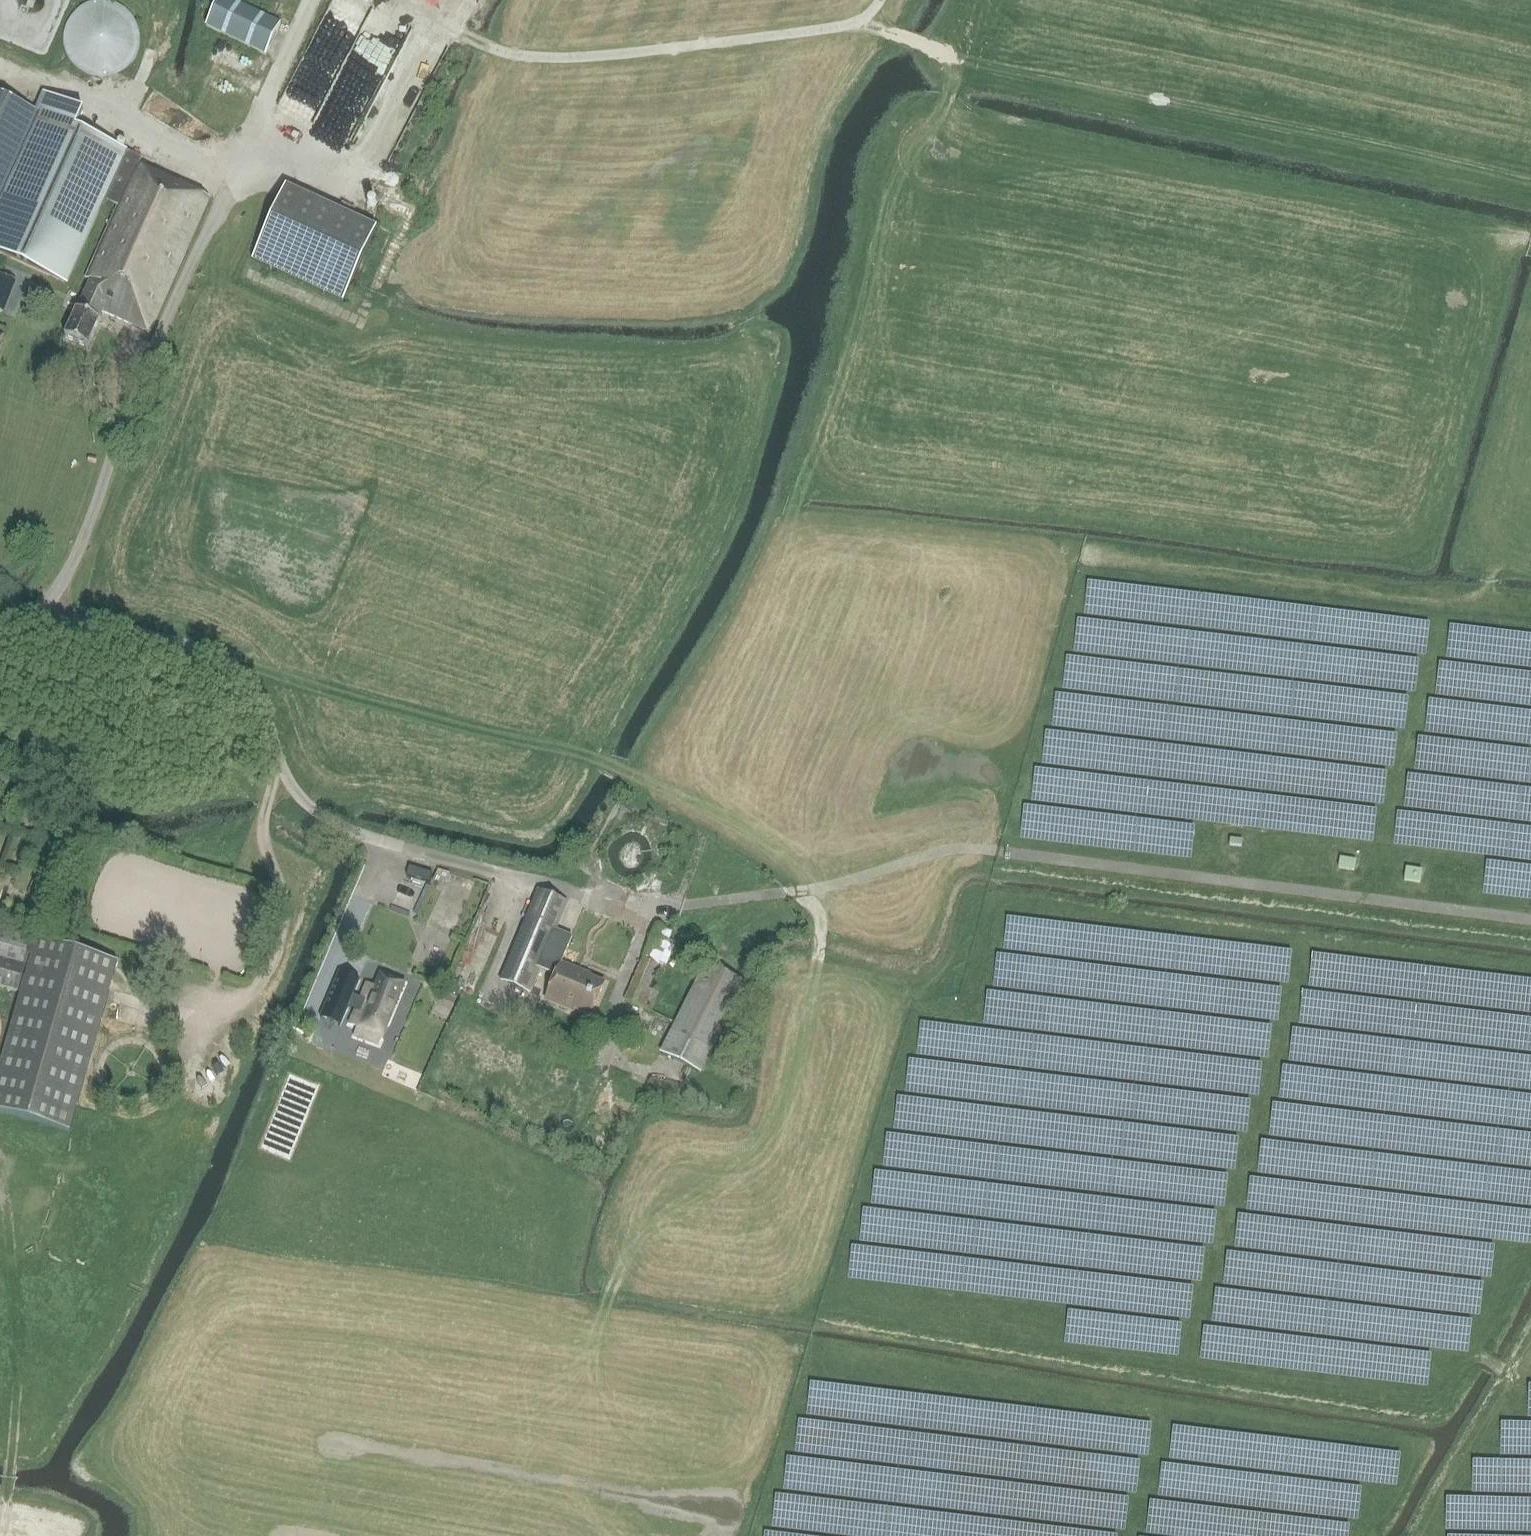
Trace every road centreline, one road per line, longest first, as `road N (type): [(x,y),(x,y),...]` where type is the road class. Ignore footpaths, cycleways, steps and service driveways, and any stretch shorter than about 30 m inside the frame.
road 1 (track): [(409,0),(507,54),(554,60),(839,26),(857,22),(879,0)]
road 2 (unclassified): [(381,841),(304,803),(252,693),(213,656),(140,634),(42,619),(0,638)]
road 3 (track): [(533,881),(487,989),(491,1002),(547,1036),(605,1058),(648,904)]
road 4 (track): [(233,177),(315,0)]

